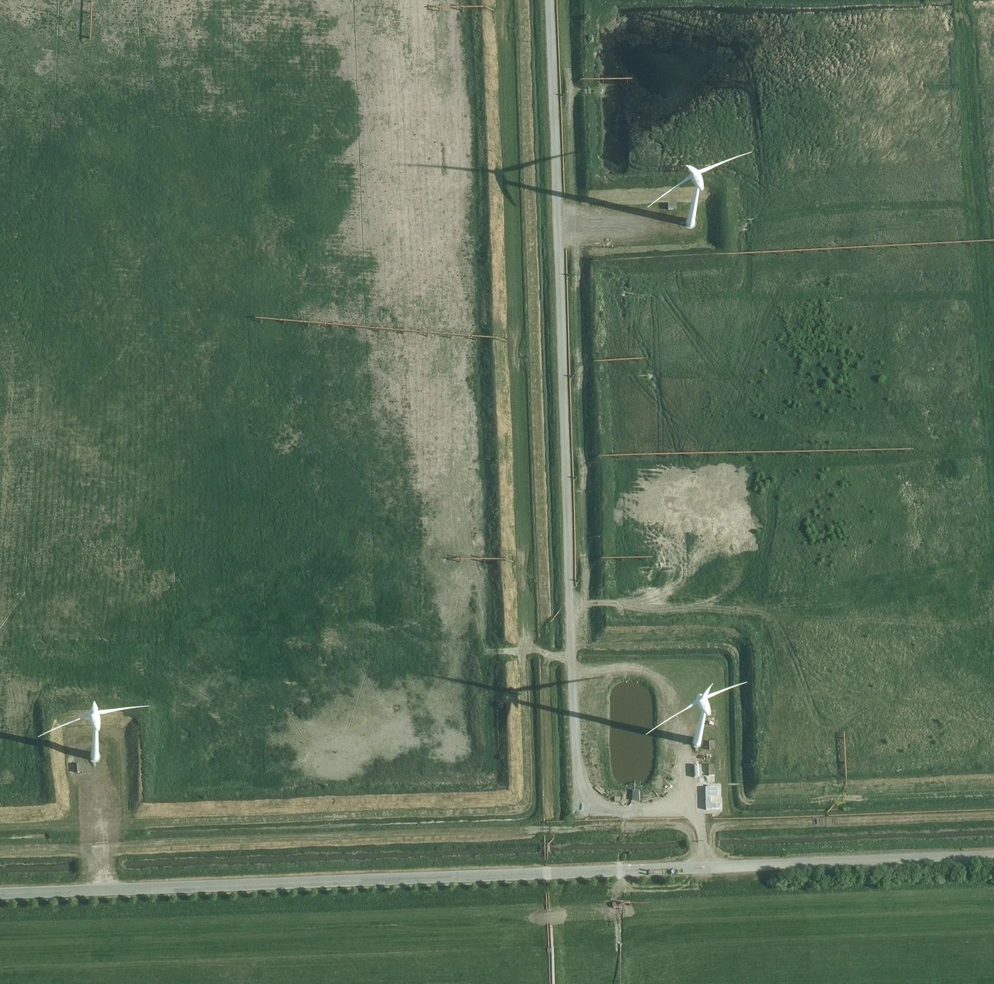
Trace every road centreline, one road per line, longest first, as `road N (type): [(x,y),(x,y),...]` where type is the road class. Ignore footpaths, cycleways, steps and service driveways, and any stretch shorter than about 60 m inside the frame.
road 1 (track): [(559,0),(576,808),(706,805),(709,867)]
road 2 (unclassified): [(993,856),(0,893)]

